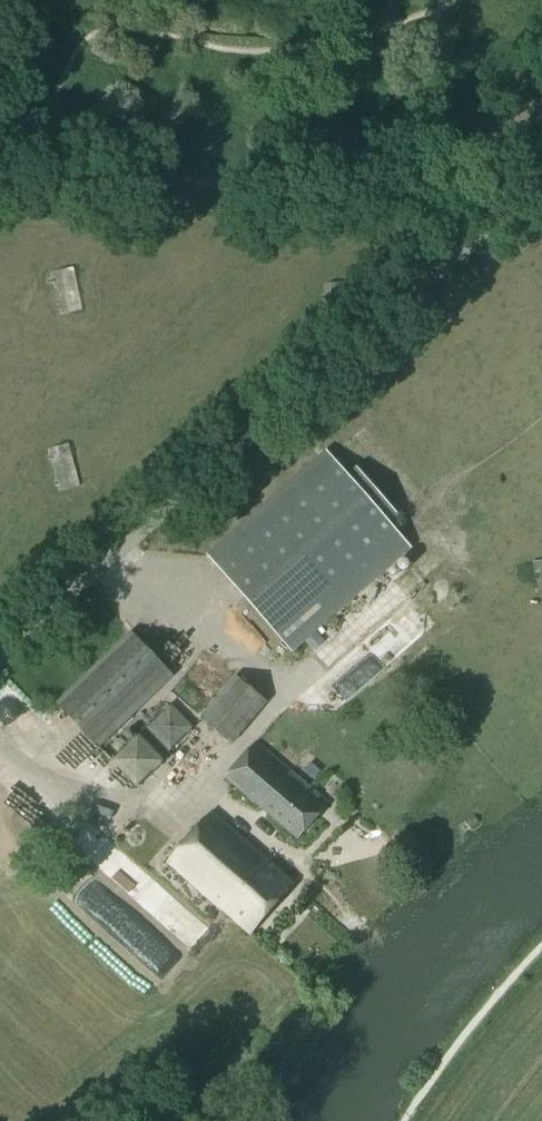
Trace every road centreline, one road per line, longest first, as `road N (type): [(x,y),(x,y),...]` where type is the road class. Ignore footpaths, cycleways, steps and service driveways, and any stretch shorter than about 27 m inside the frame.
road 1 (unclassified): [(0,653),(541,183)]

